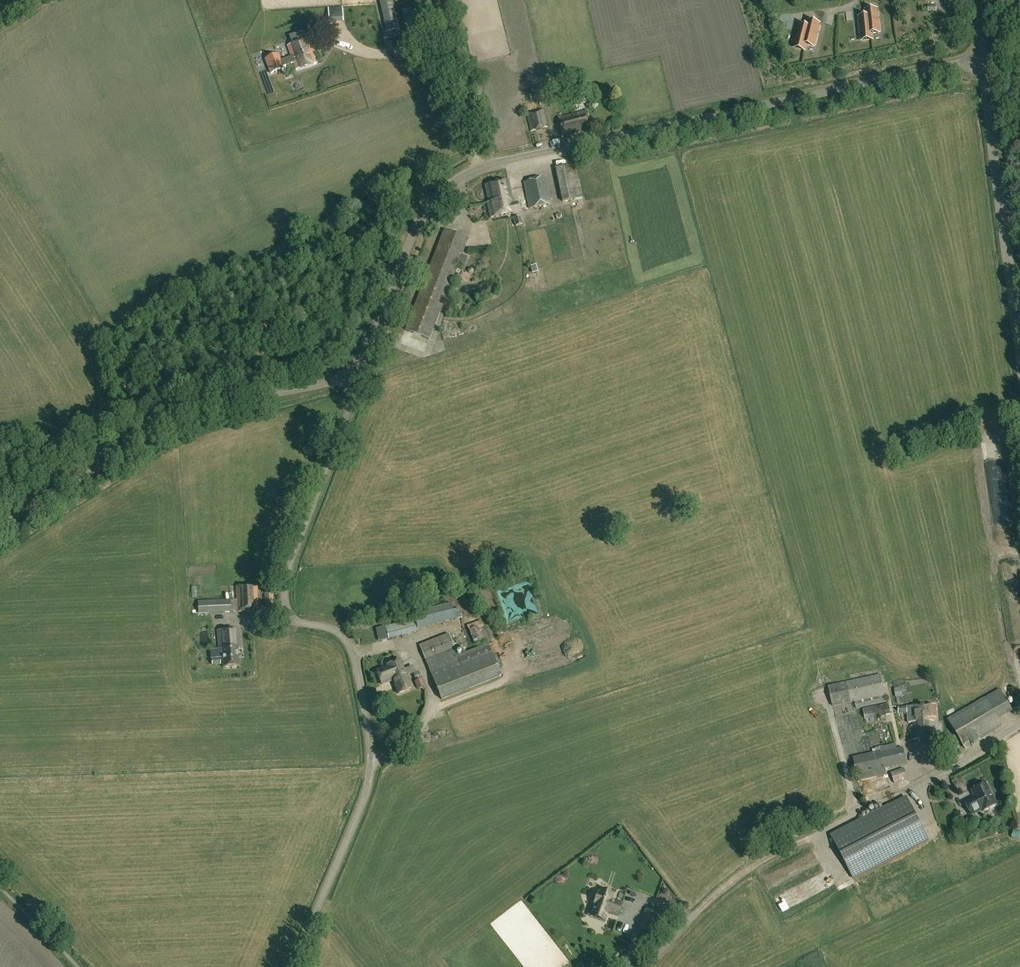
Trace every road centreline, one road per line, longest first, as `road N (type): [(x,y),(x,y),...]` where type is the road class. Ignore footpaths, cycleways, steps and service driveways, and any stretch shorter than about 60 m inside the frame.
road 1 (unclassified): [(363,377),(416,236),(459,182),(982,61)]
road 2 (unclassified): [(293,966),(366,789),(367,735),(351,653),(341,638),(297,620),(286,587),(363,377)]
road 3 (unclassified): [(0,539),(193,426),(363,377)]
road 4 (unclassified): [(1019,362),(982,61)]
road 5 (track): [(647,965),(727,885),(849,818)]
road 6 (track): [(485,171),(435,62),(421,0)]

